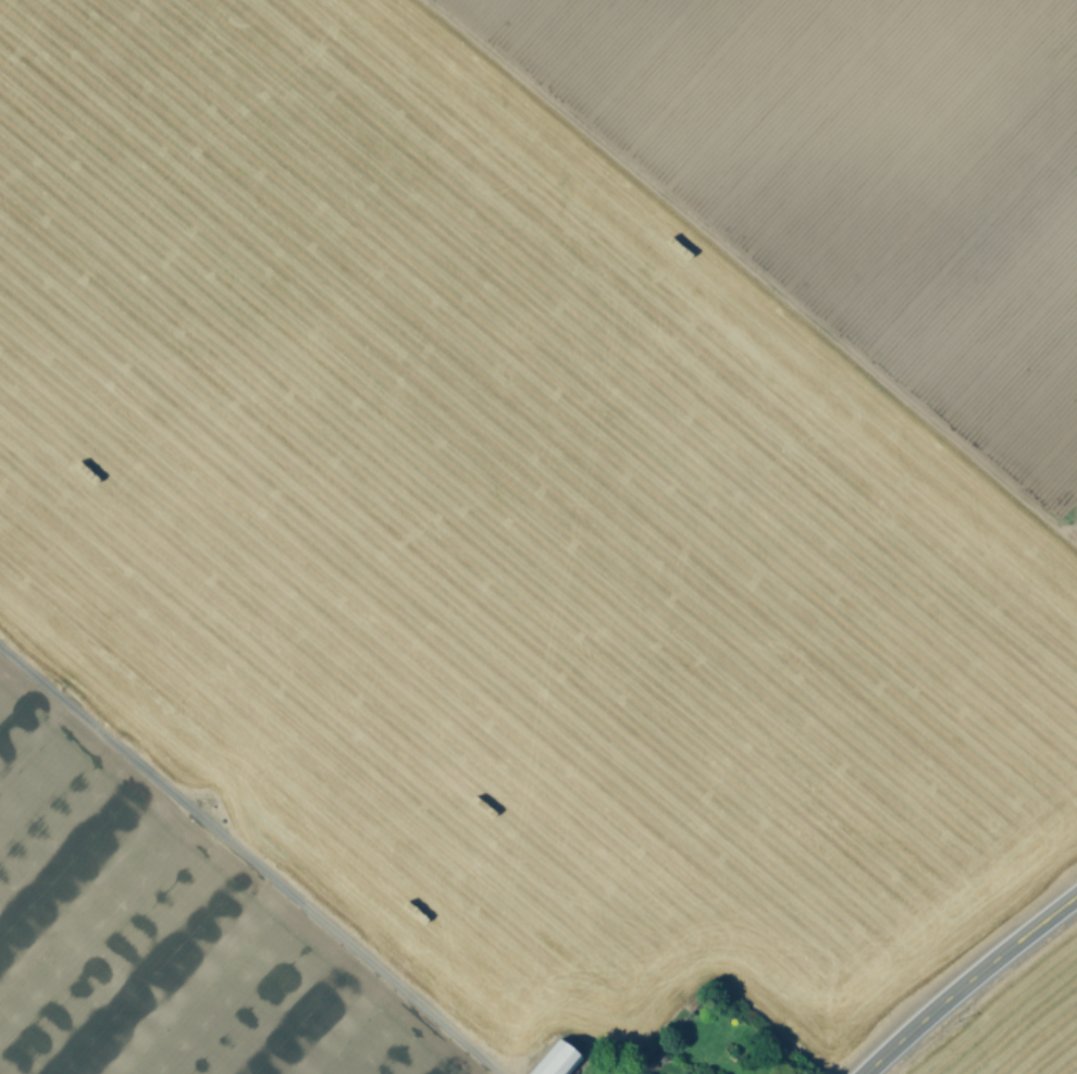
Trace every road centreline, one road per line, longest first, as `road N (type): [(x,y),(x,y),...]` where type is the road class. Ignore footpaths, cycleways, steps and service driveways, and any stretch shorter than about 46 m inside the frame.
road 1 (primary): [(863,1073),(1076,894)]

